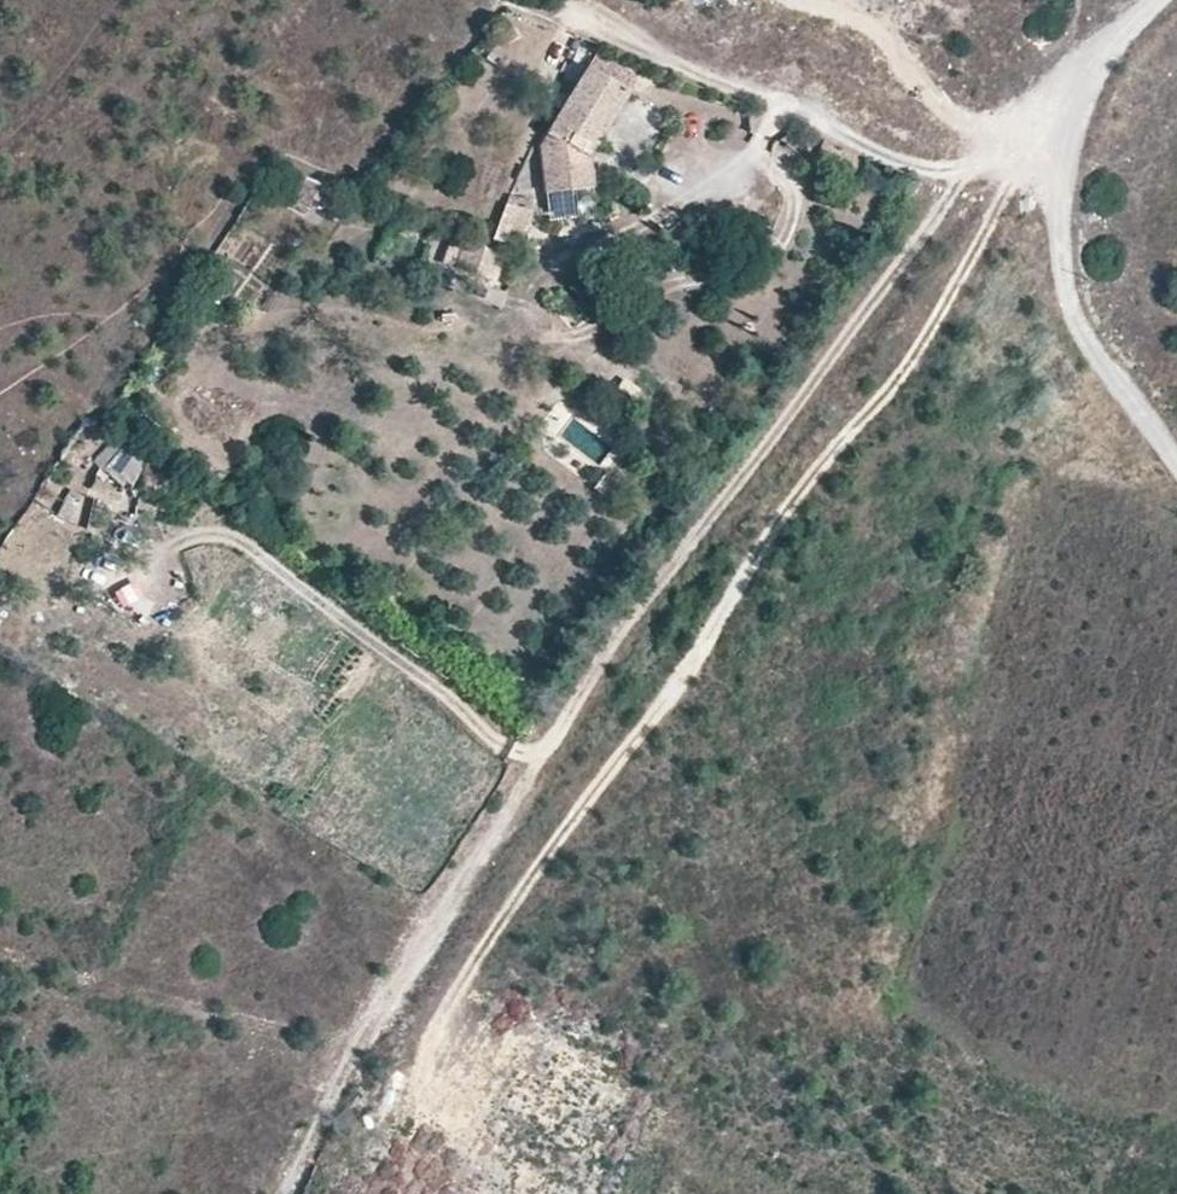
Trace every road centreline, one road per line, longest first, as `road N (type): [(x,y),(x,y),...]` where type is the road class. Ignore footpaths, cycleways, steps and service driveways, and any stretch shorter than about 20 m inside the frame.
road 1 (track): [(1071,98),(928,214),(412,972),(296,1193)]
road 2 (track): [(1071,98),(997,200),(946,305),(893,387),(847,439),(520,903),(445,1027)]
road 3 (unclassified): [(1176,458),(1110,376),(1056,270),(1071,98),(1157,0)]
road 4 (track): [(875,0),(906,40),(926,96),(1011,146)]

